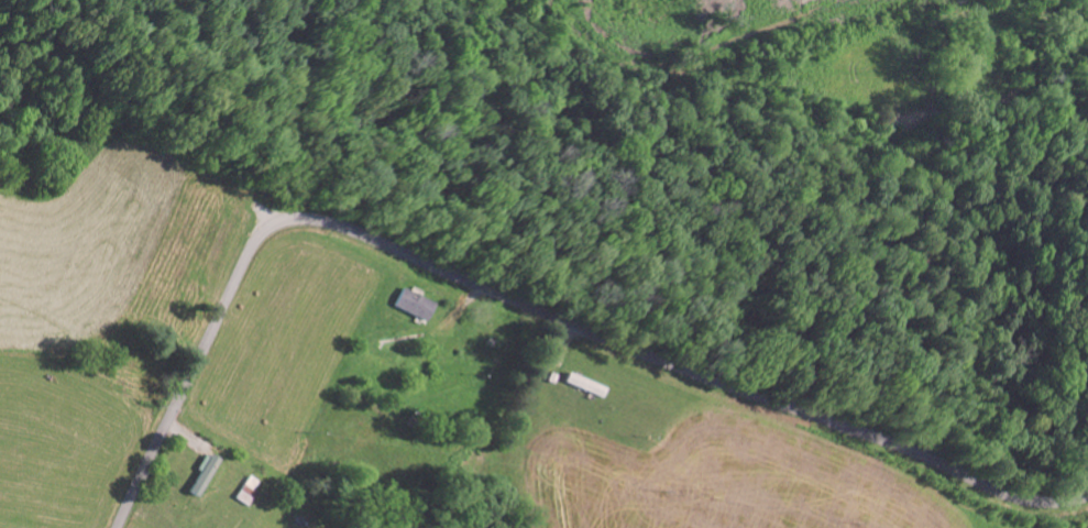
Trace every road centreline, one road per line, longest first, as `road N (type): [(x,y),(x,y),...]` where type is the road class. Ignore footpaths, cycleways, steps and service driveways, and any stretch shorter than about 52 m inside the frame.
road 1 (residential): [(117,527),(249,251),(273,226),(290,221),(347,231),(633,354),(1004,494),(1057,502),(1087,493)]
road 2 (residential): [(428,0),(552,64),(622,88),(866,124),(906,124),(1087,65)]

